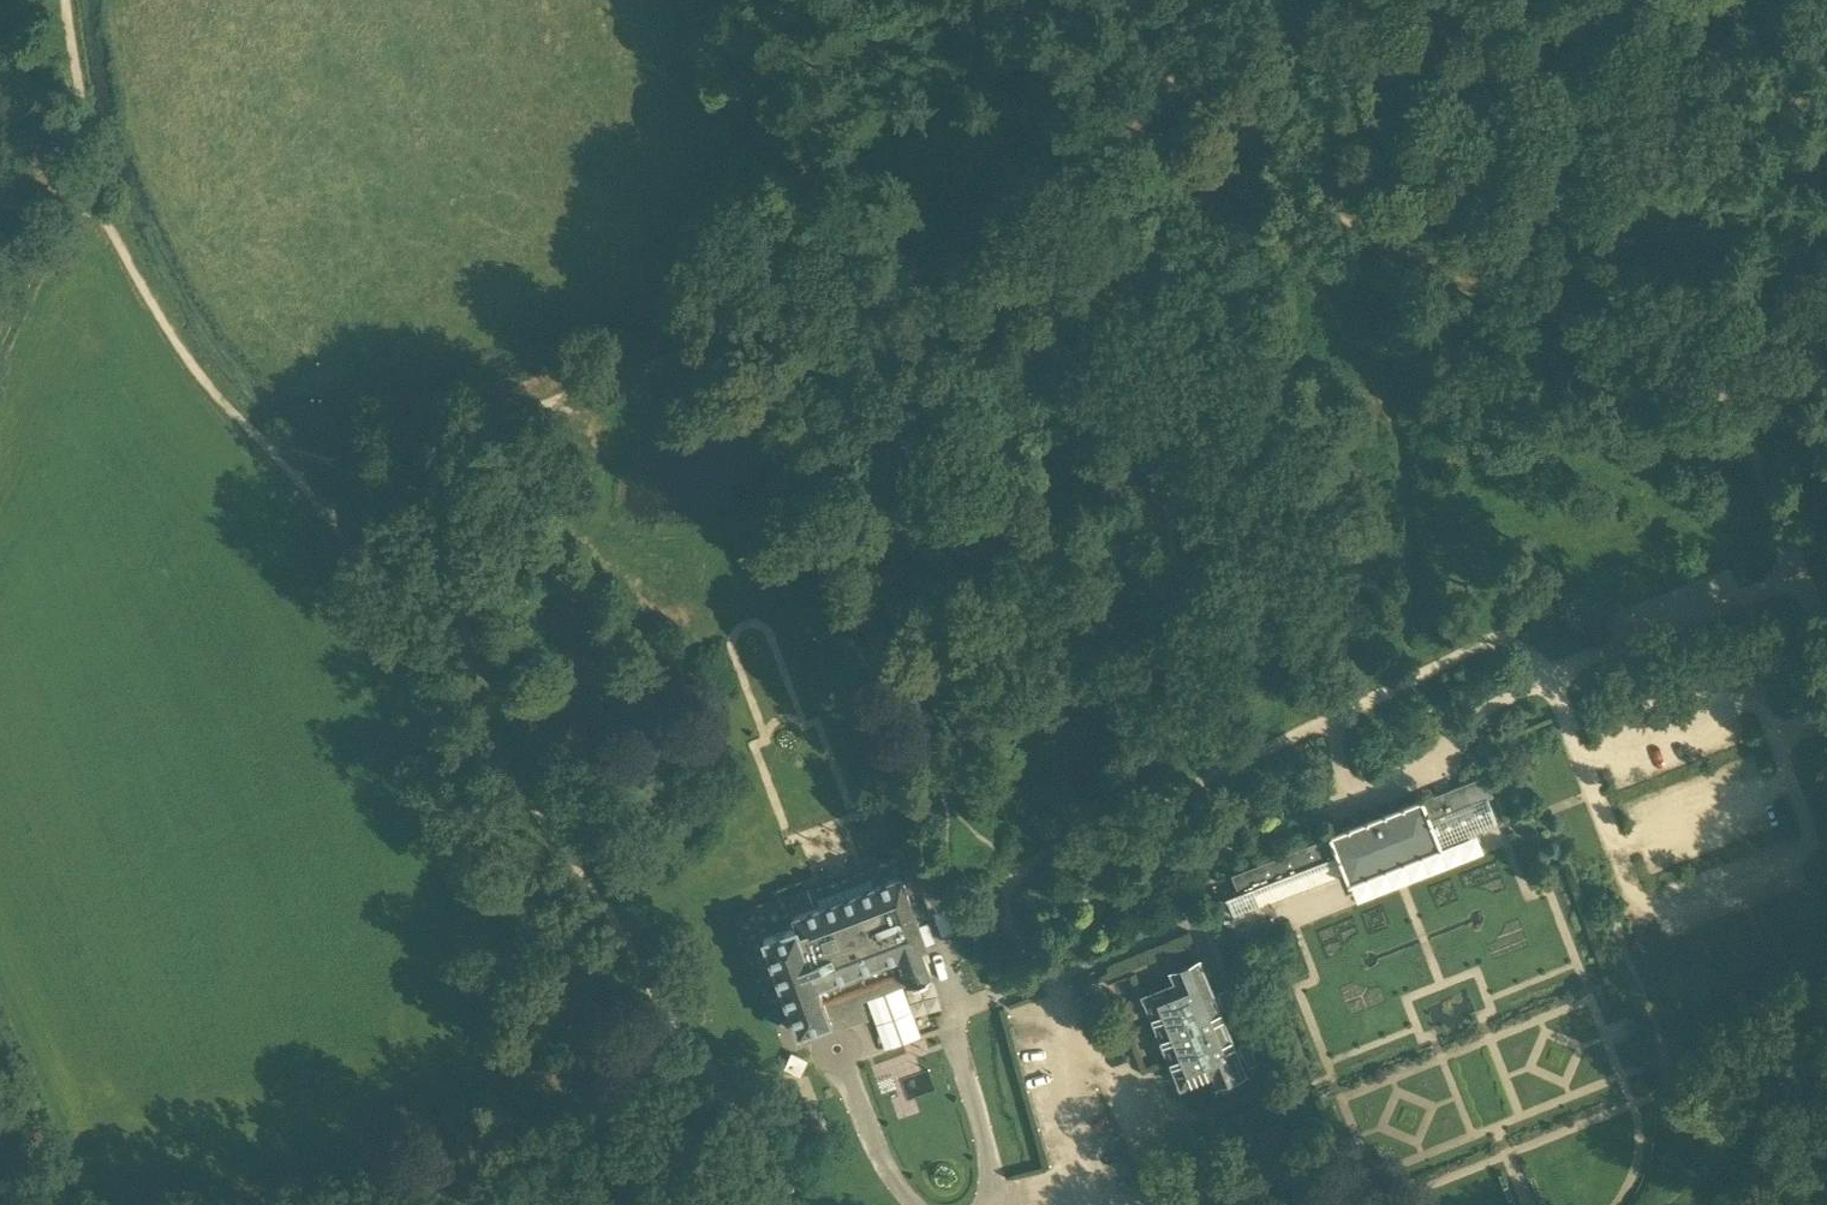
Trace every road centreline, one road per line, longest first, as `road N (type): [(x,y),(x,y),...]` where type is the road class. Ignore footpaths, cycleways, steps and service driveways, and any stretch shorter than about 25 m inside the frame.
road 1 (track): [(999,616),(946,512),(882,320),(748,83),(725,0)]
road 2 (track): [(275,454),(348,537),(454,722),(507,780),(612,927)]
road 3 (track): [(67,0),(94,205),(213,395),(275,454)]
road 4 (unclassified): [(986,1204),(992,1171),(948,1013),(837,1054)]
road 5 (track): [(0,338),(85,160)]
road 6 (unclassified): [(916,1204),(882,1159),(837,1054)]

